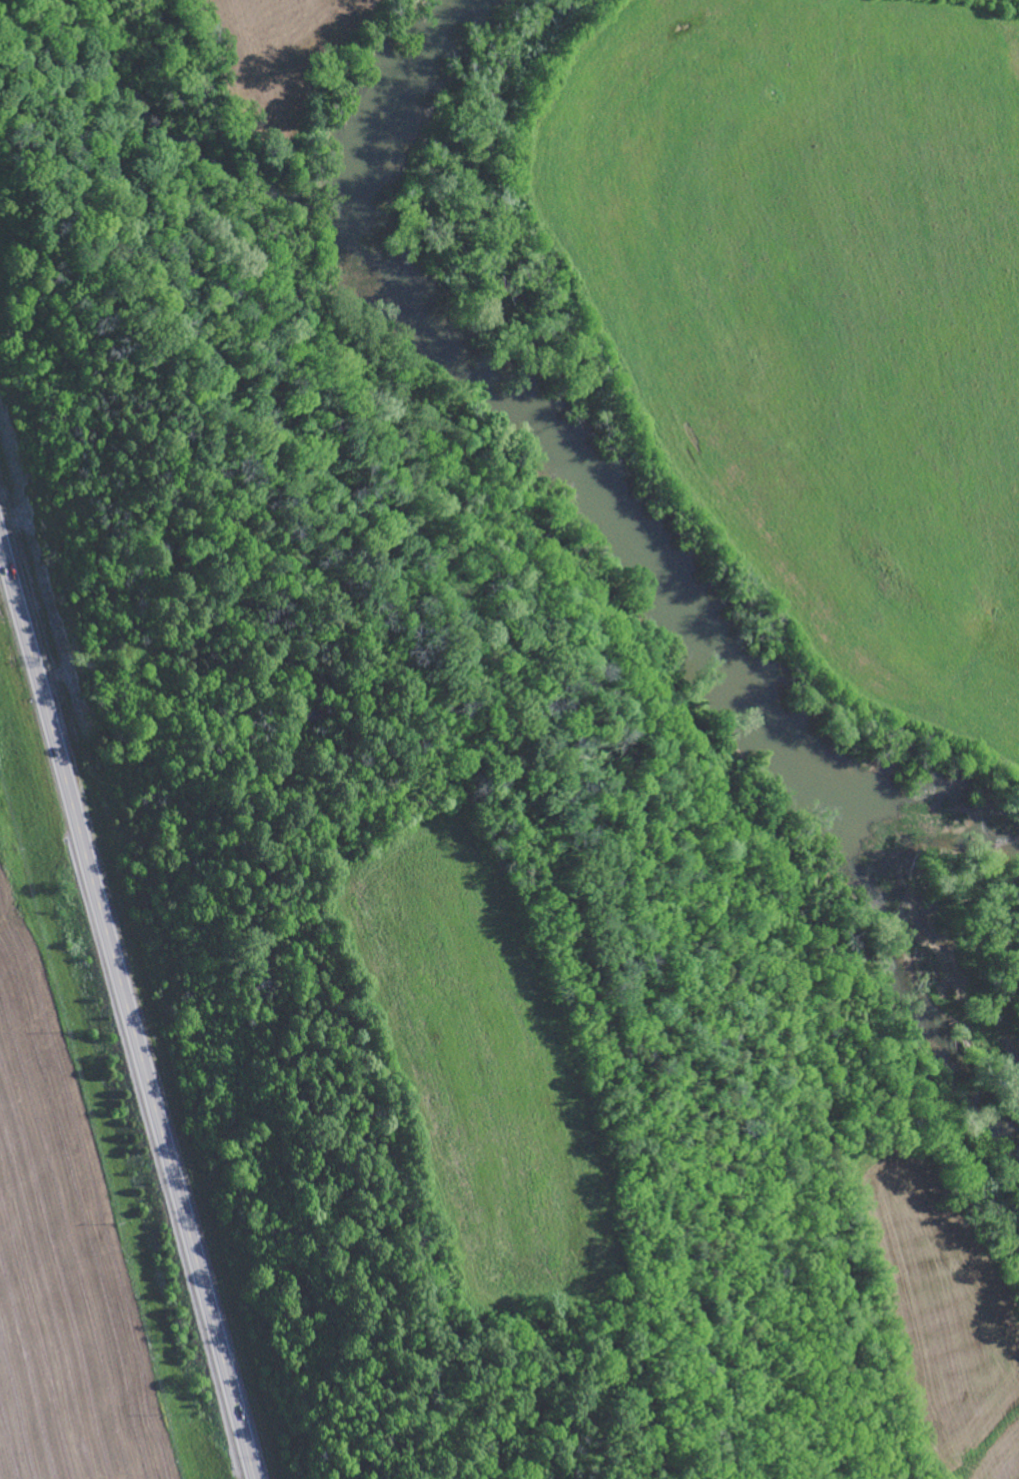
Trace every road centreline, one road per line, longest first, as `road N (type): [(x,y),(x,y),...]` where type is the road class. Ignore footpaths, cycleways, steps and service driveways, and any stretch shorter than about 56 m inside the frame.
road 1 (trunk): [(0,527),(253,1478)]

